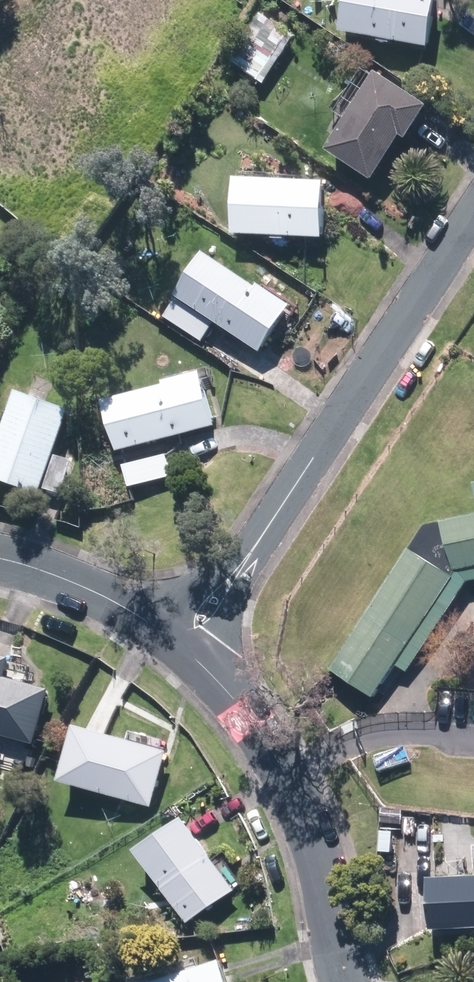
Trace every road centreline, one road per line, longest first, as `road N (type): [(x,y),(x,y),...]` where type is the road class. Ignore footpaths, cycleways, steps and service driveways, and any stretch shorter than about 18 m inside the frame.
road 1 (residential): [(473,225),(190,640)]
road 2 (residential): [(190,640),(274,751),(323,874),(343,981)]
road 3 (residential): [(0,557),(75,577),(190,640)]

